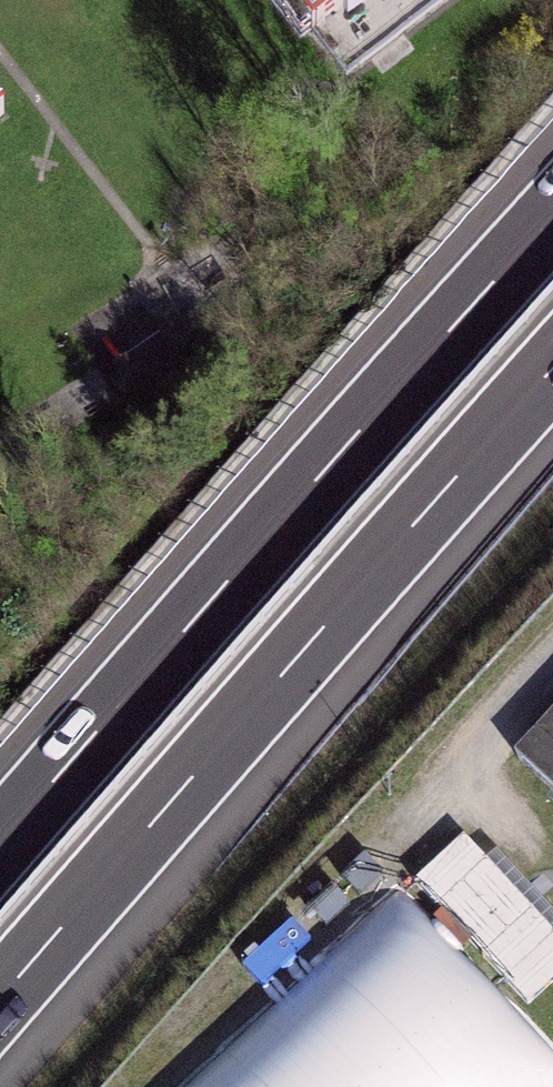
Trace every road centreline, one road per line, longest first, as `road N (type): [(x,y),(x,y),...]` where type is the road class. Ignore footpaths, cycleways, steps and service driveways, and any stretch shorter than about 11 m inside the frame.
road 1 (motorway): [(0,1001),(552,370)]
road 2 (motorway): [(552,213),(0,839)]

